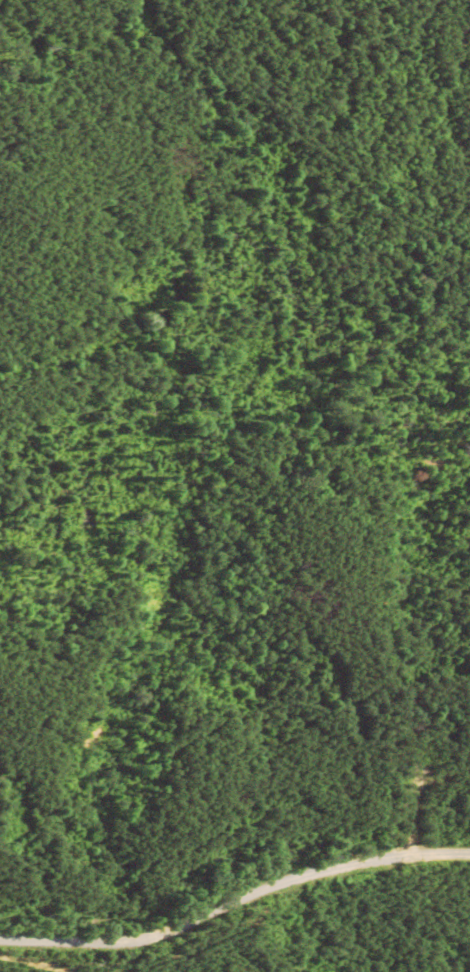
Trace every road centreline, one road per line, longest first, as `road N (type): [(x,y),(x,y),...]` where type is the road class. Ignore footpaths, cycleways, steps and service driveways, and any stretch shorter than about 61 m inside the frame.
road 1 (residential): [(469,851),(446,849),(128,944),(0,945)]

